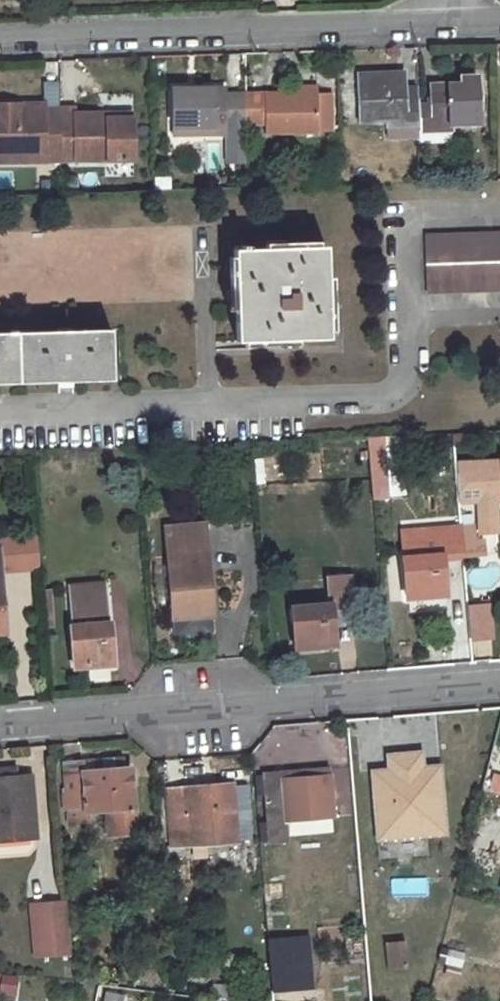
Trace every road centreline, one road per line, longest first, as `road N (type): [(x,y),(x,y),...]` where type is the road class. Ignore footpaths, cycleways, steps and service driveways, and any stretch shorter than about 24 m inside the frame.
road 1 (residential): [(0,411),(379,394),(404,383),(408,367),(402,244),(409,223),(499,212)]
road 2 (residential): [(499,677),(0,720)]
road 3 (residential): [(0,35),(438,20)]

